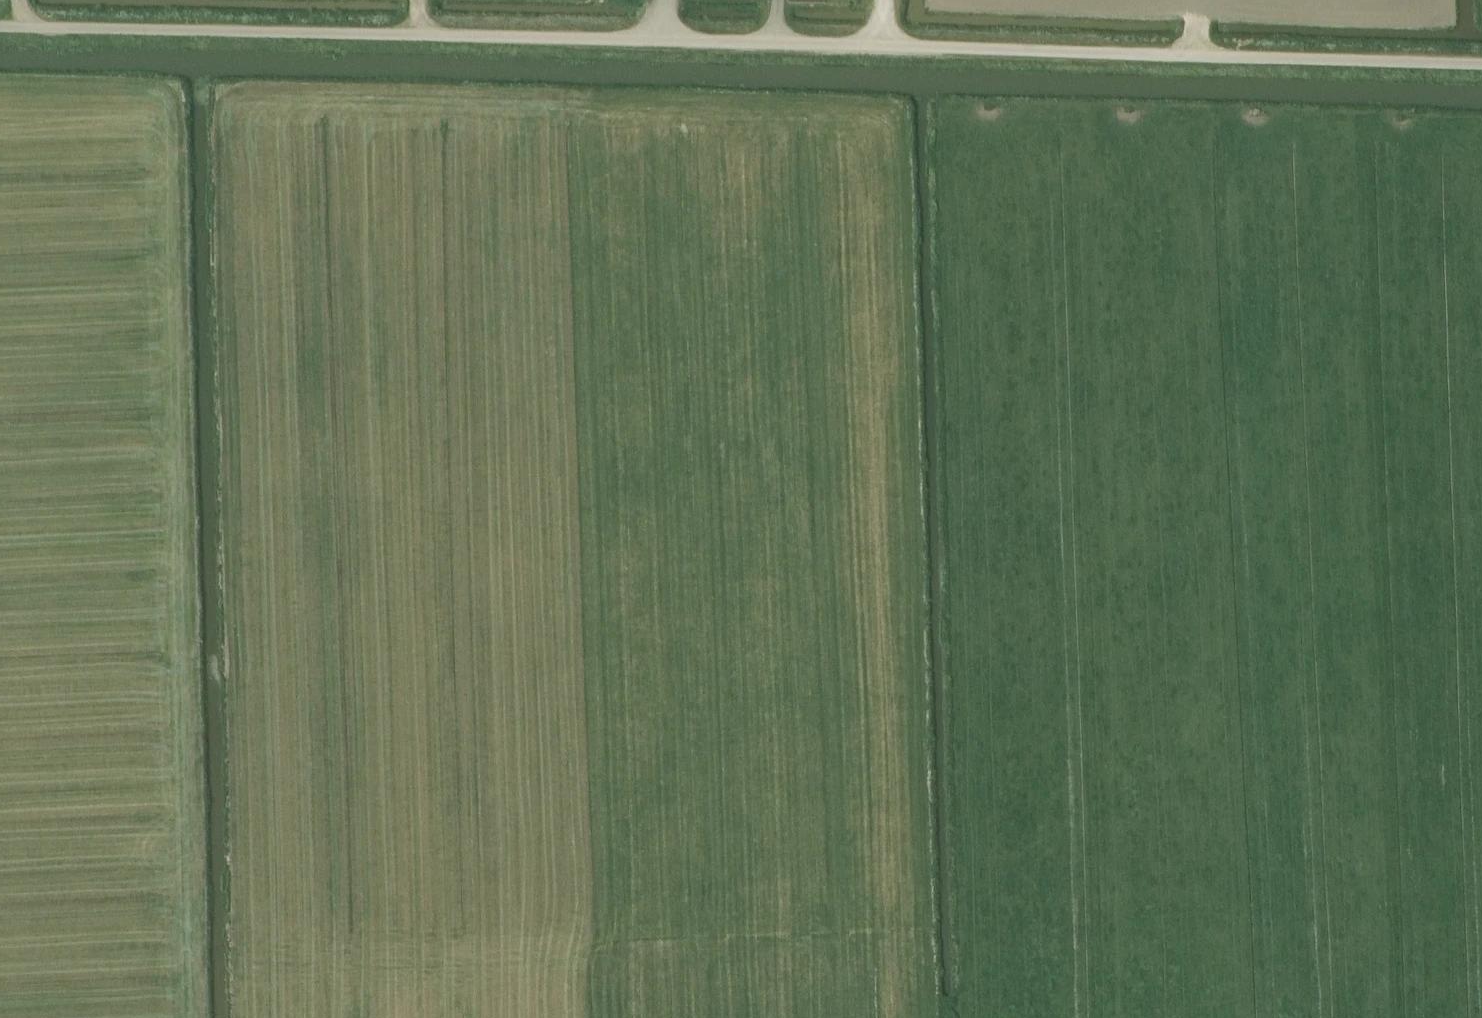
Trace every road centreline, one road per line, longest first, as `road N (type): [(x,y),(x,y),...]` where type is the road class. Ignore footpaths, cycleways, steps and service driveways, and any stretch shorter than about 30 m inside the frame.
road 1 (unclassified): [(0,29),(1481,65)]

